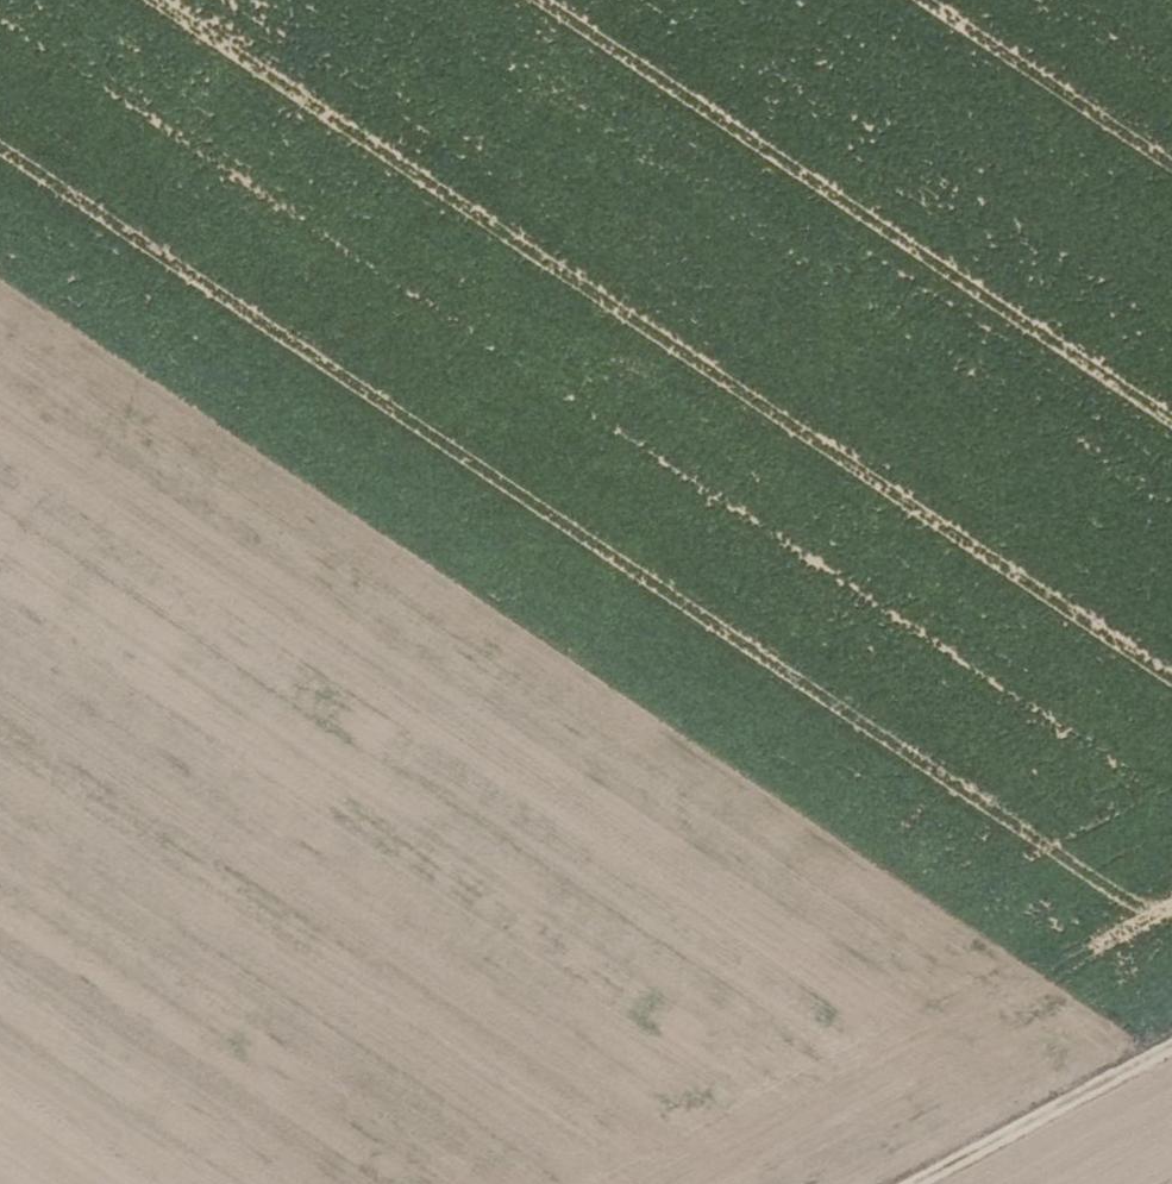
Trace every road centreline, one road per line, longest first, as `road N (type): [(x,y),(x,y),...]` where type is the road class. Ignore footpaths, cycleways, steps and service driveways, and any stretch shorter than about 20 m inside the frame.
road 1 (track): [(915,1183),(1171,1047)]

